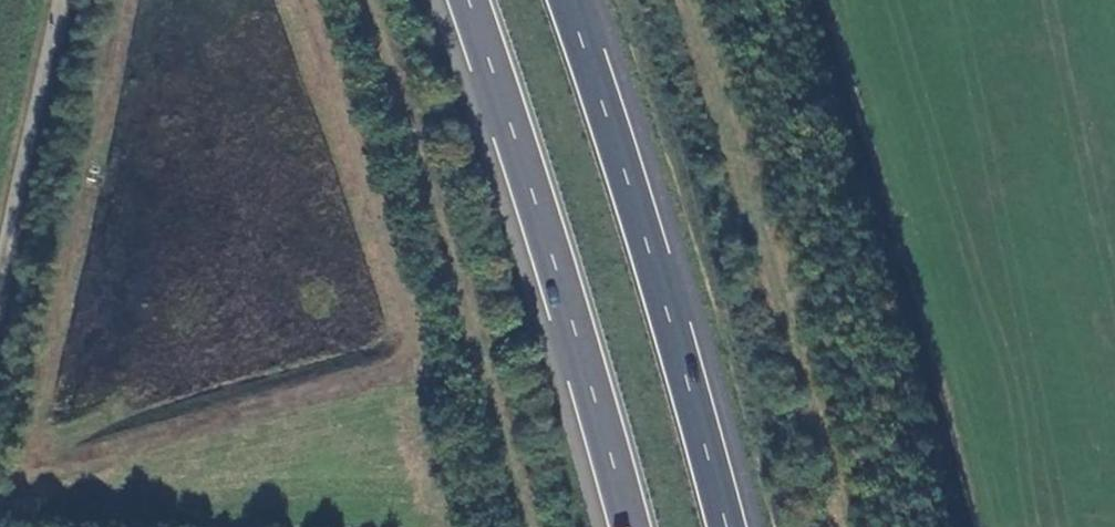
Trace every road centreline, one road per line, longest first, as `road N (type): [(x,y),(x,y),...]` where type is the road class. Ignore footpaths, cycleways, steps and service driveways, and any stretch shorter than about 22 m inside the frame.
road 1 (trunk): [(472,0),(633,526)]
road 2 (trunk): [(731,526),(570,0)]
road 3 (unclassified): [(0,263),(61,0)]

